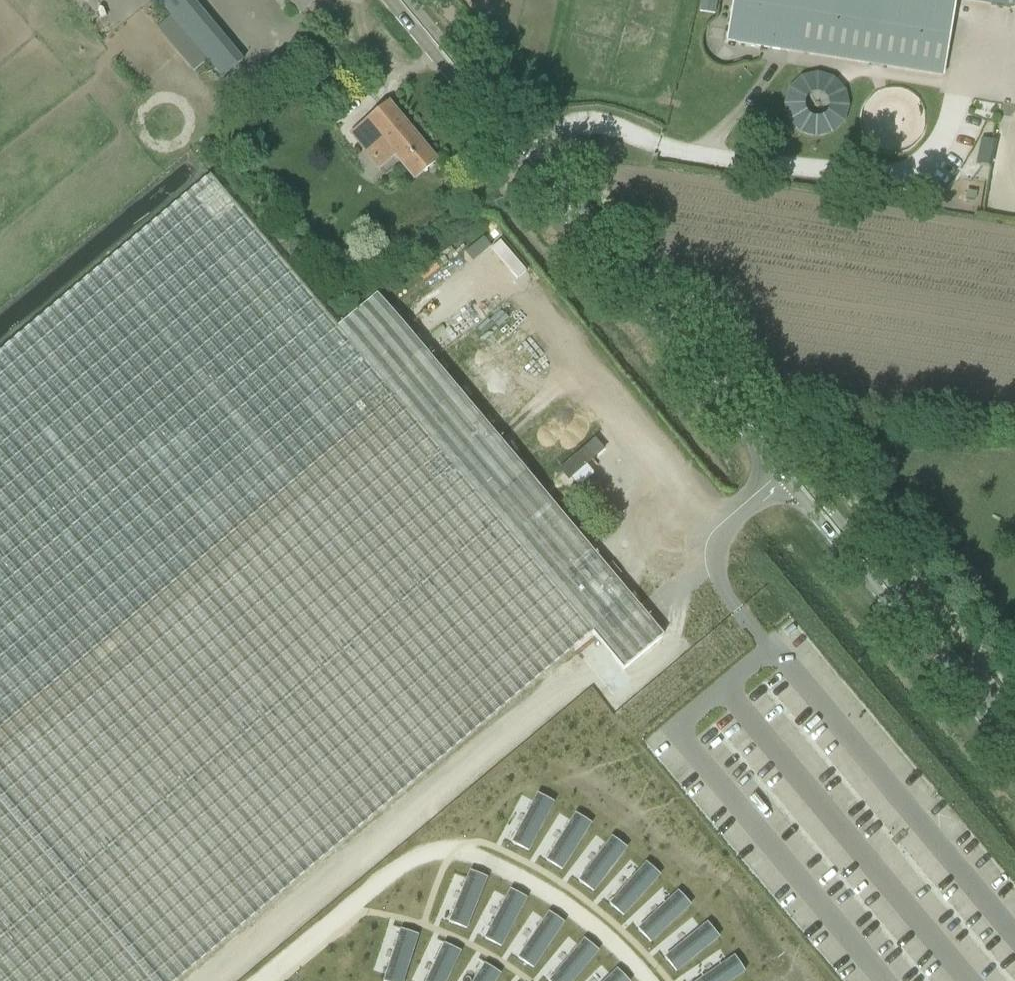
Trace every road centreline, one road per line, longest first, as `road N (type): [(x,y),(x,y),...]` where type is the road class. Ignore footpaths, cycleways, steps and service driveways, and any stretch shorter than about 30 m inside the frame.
road 1 (tertiary): [(1014,754),(398,0)]

